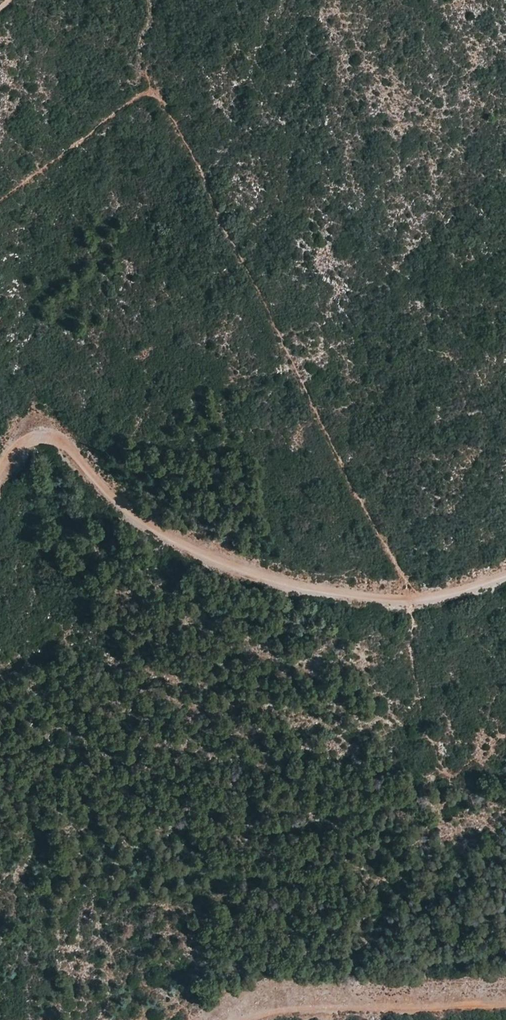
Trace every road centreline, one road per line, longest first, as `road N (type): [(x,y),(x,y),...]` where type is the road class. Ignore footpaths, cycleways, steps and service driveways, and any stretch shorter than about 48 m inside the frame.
road 1 (track): [(0,201),(151,92),(165,107),(409,600)]
road 2 (track): [(505,575),(418,600),(288,585),(244,571),(121,508),(55,442),(23,443),(0,476)]
road 3 (track): [(257,1019),(320,1009),(505,1011)]

